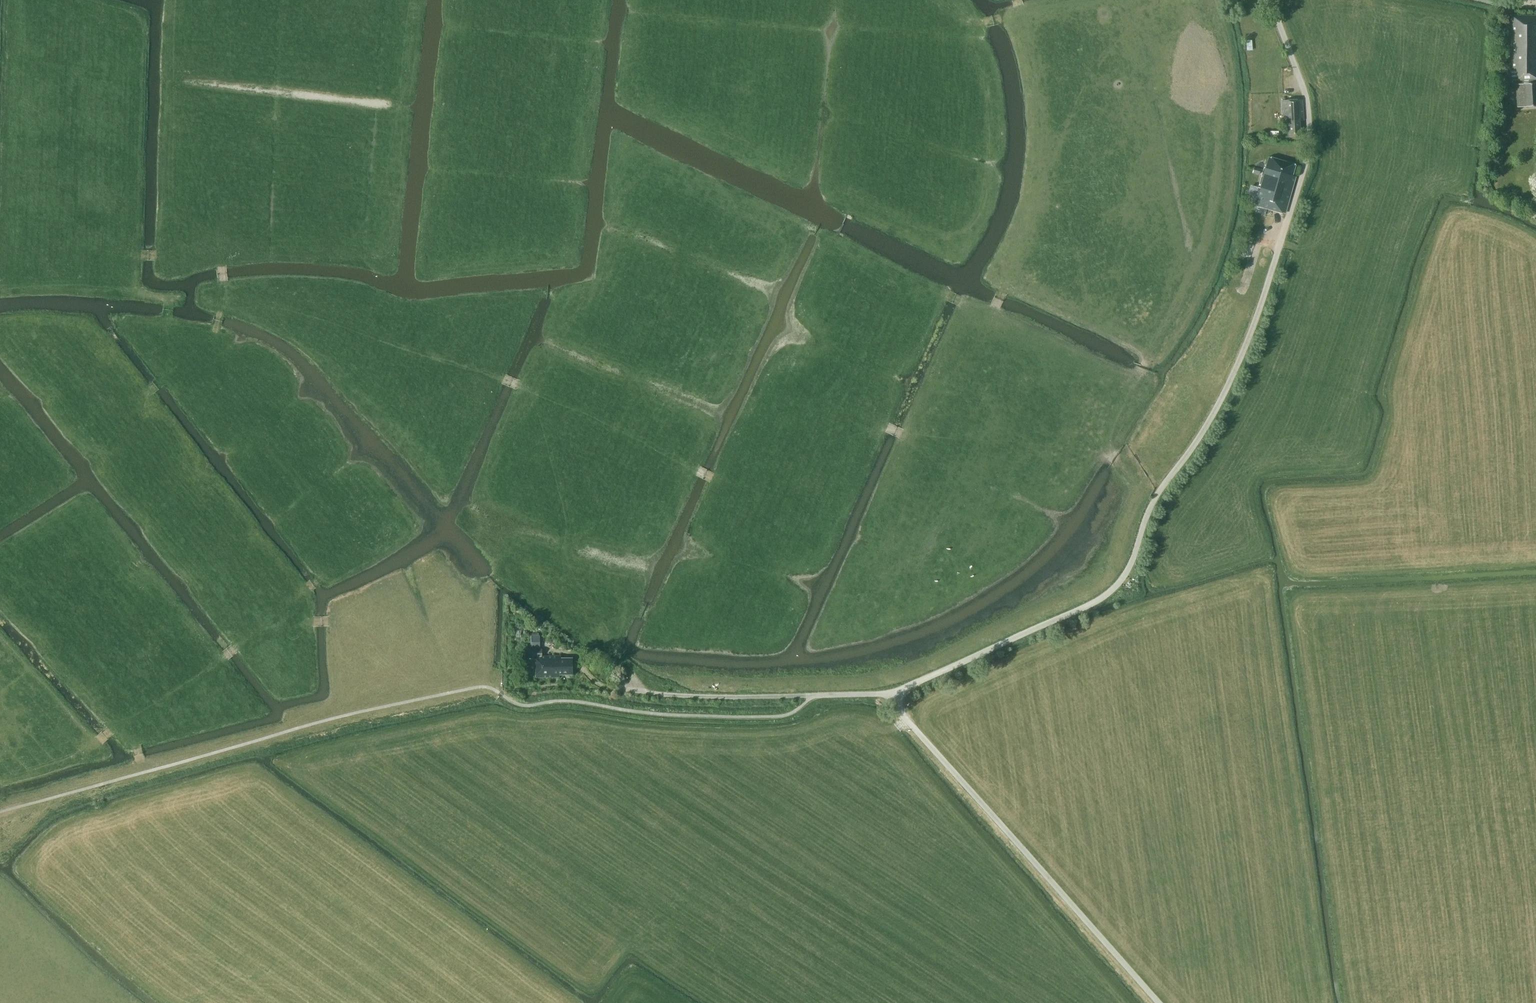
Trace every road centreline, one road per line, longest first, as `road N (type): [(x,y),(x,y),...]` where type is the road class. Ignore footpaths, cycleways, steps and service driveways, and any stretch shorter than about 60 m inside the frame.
road 1 (unclassified): [(811,697),(896,695),(1101,600),(1119,584),(1156,495),(1227,390),(1306,160),(1305,92),(1270,0)]

